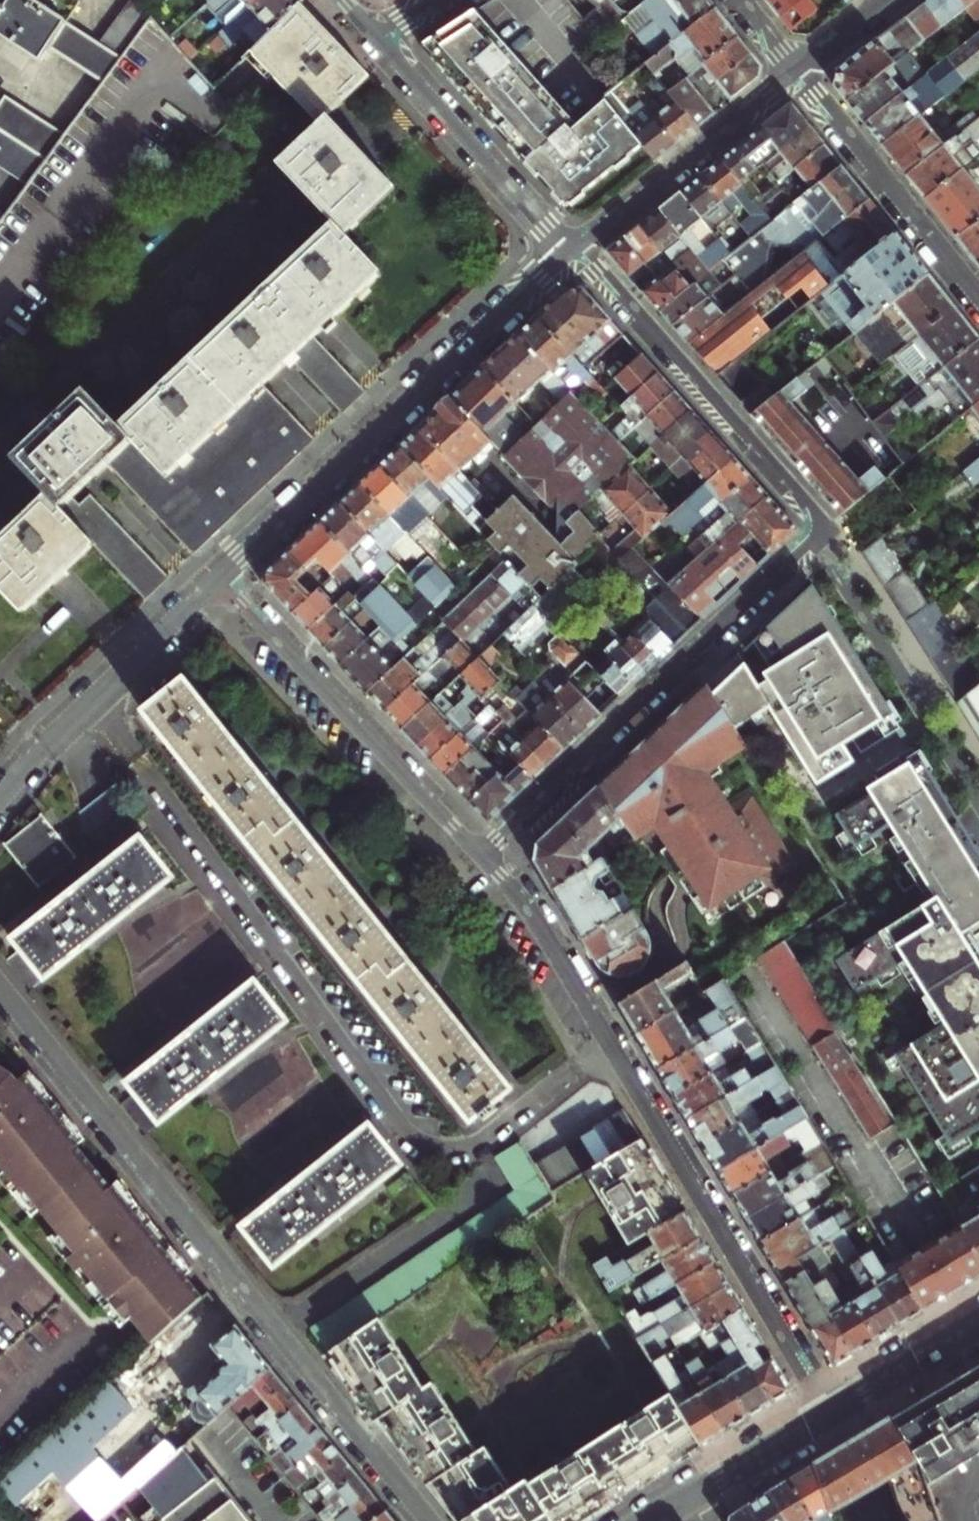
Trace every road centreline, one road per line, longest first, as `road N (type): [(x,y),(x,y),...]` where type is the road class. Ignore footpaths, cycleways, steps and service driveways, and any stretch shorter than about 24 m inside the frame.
road 1 (residential): [(425,1520),(0,988)]
road 2 (residential): [(486,856),(529,909),(834,1411)]
road 3 (residential): [(222,576),(572,250)]
road 4 (residential): [(486,856),(797,561),(818,530)]
road 5 (residential): [(222,576),(486,856)]
road 6 (residential): [(818,530),(809,506),(572,250)]
road 7 (residential): [(0,798),(222,576)]
road 8 (residential): [(818,530),(978,799)]
road 9 (residential): [(978,304),(797,75)]
road 10 (residential): [(376,39),(572,250)]
road 11 (residential): [(572,250),(797,75)]
road 12 (tertiary): [(687,1495),(834,1411)]
road 13 (tertiary): [(834,1411),(978,1324)]

